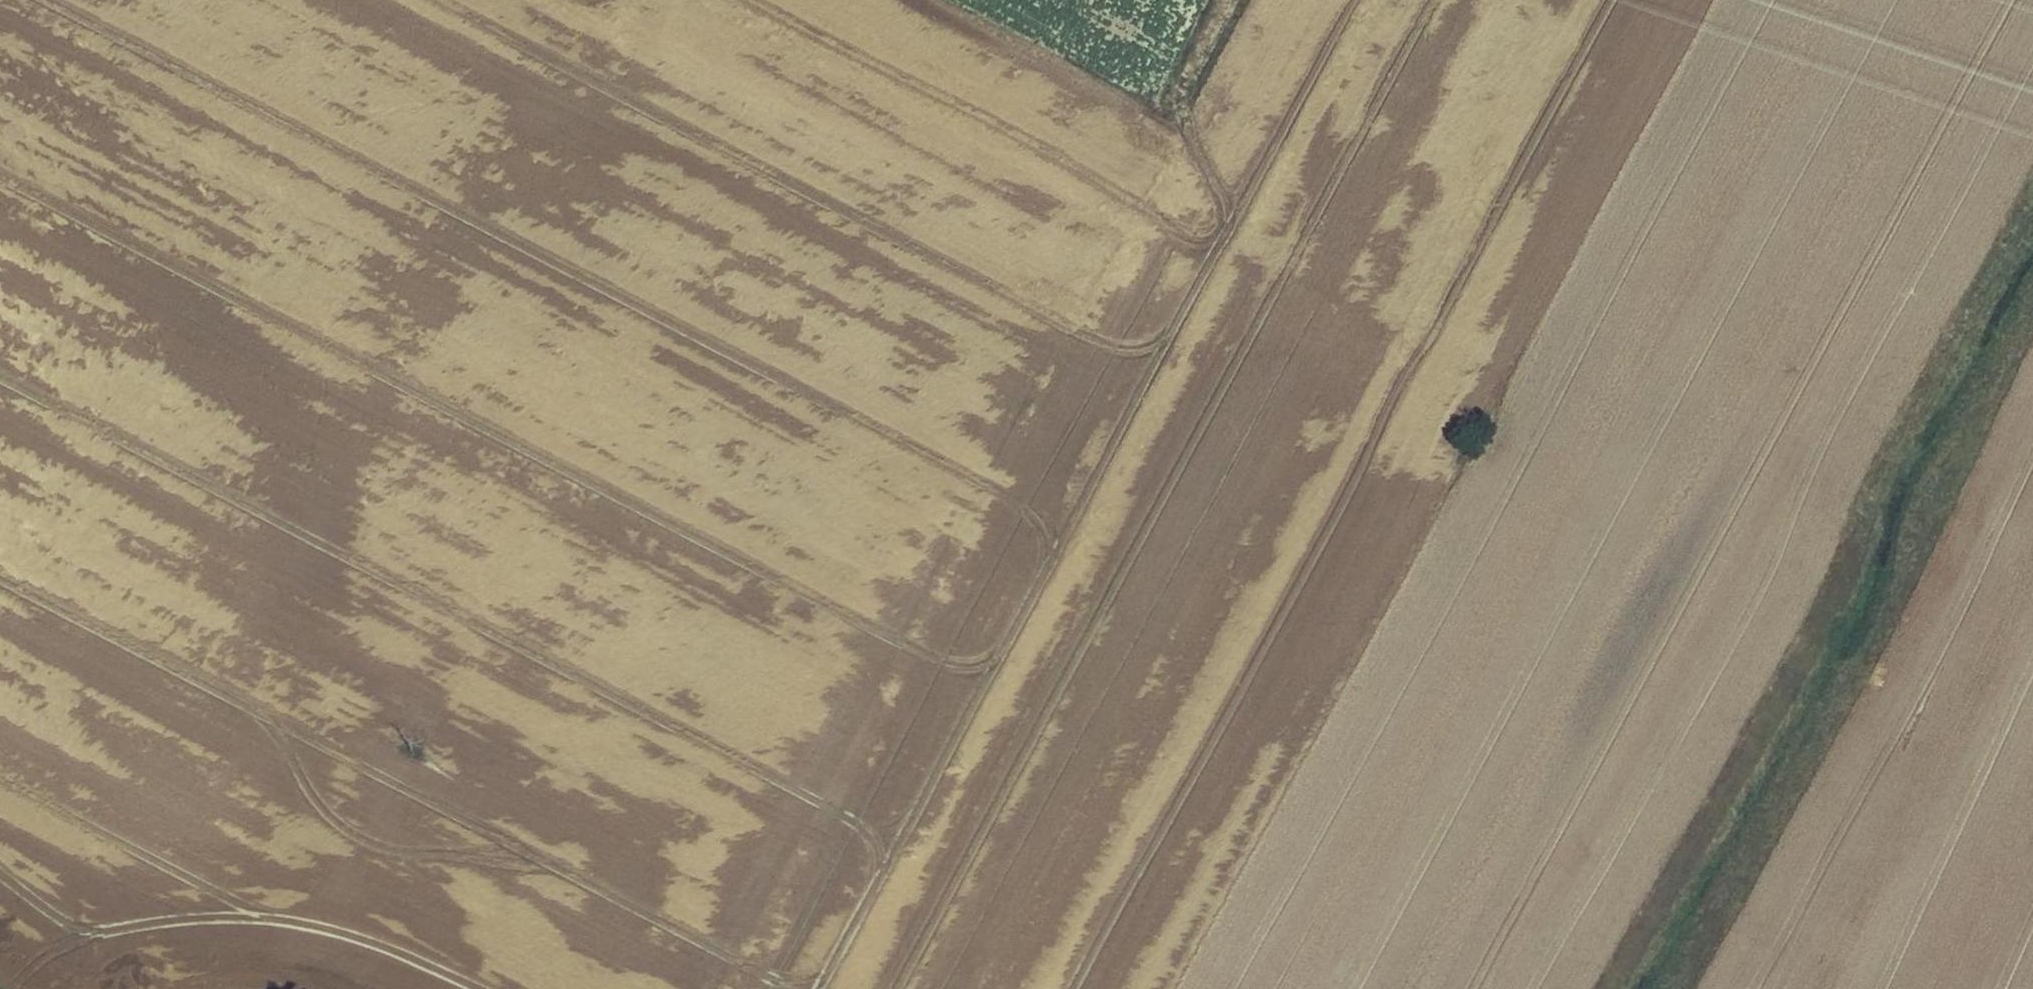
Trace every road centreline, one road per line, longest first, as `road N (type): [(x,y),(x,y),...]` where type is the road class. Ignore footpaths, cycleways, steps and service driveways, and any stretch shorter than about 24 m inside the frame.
road 1 (track): [(1159,123),(1226,0)]

